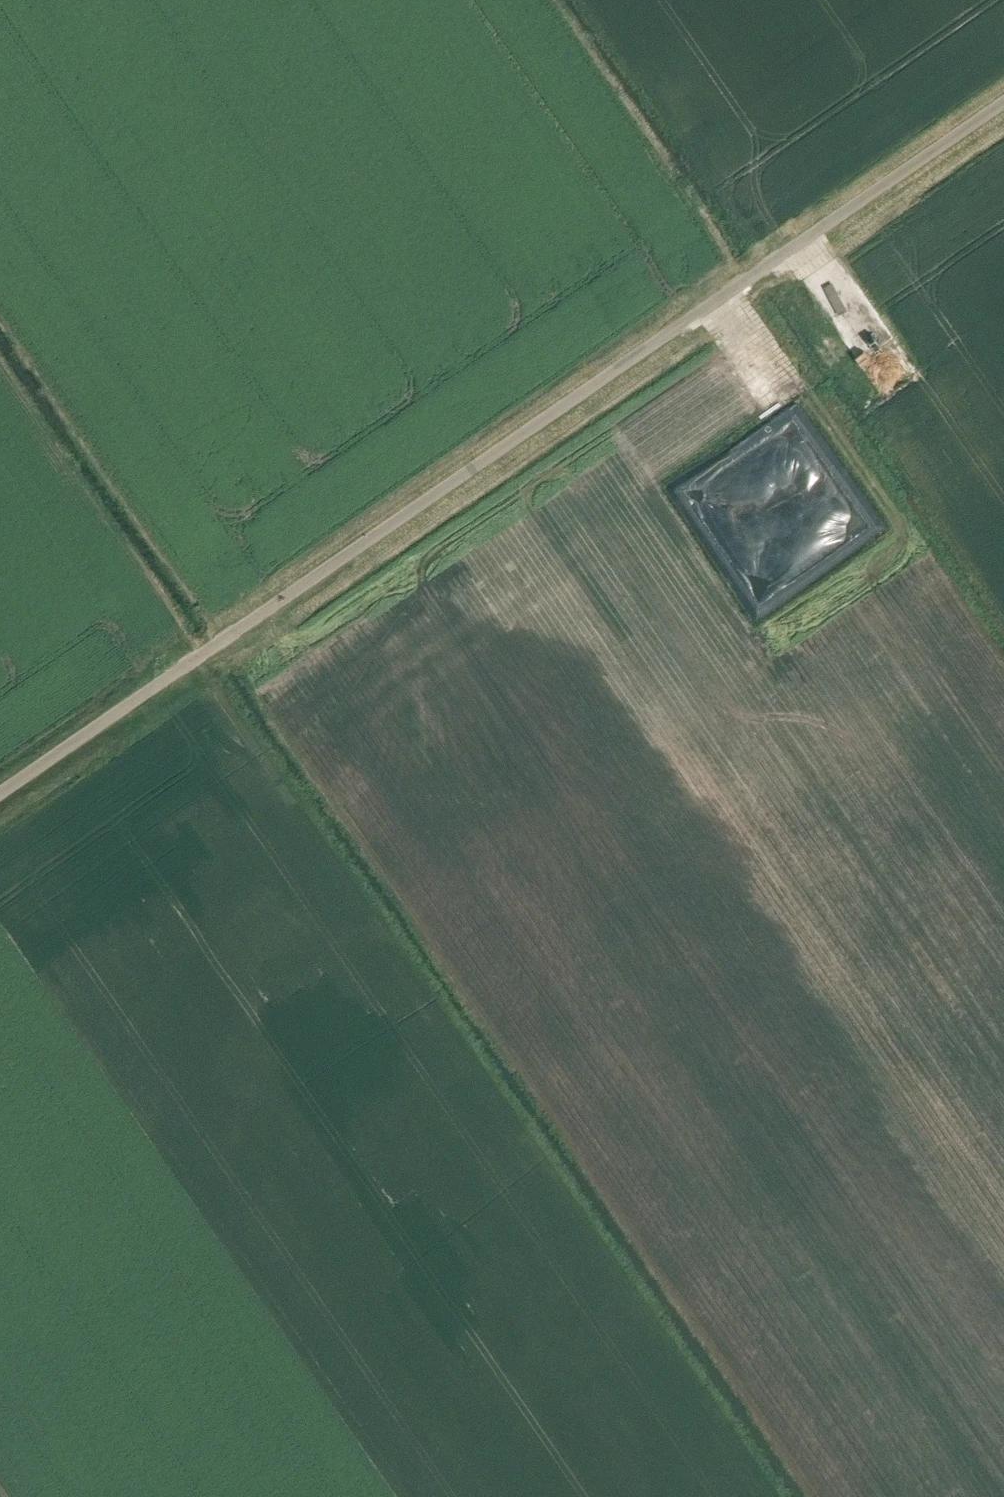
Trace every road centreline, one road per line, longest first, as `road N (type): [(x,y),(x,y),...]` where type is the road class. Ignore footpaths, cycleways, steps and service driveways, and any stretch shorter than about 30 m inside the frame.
road 1 (unclassified): [(0,794),(1003,101)]

